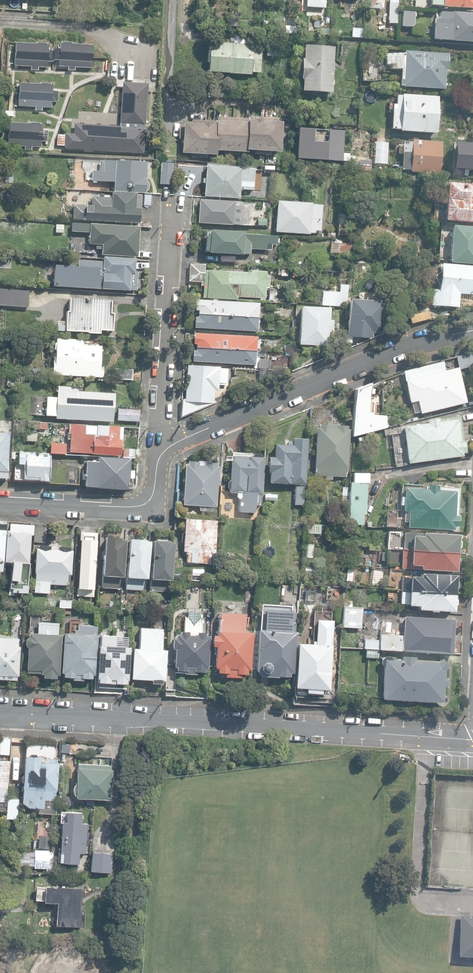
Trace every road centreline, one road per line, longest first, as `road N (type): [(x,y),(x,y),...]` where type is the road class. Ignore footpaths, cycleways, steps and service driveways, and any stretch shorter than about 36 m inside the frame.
road 1 (unclassified): [(0,710),(472,736)]
road 2 (residential): [(169,445),(408,347),(472,330)]
road 3 (residential): [(169,445),(161,415),(175,202)]
road 4 (residential): [(0,500),(144,502),(169,445)]
road 5 (residential): [(173,121),(173,0)]

